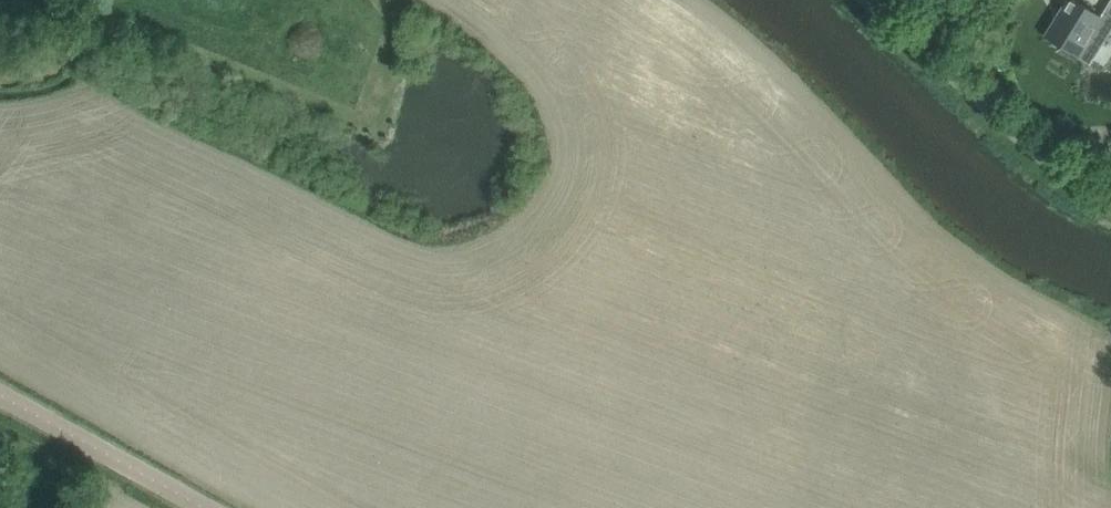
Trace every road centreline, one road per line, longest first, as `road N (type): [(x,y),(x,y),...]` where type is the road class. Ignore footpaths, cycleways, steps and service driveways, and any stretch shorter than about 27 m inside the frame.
road 1 (unclassified): [(204,507),(0,396)]

